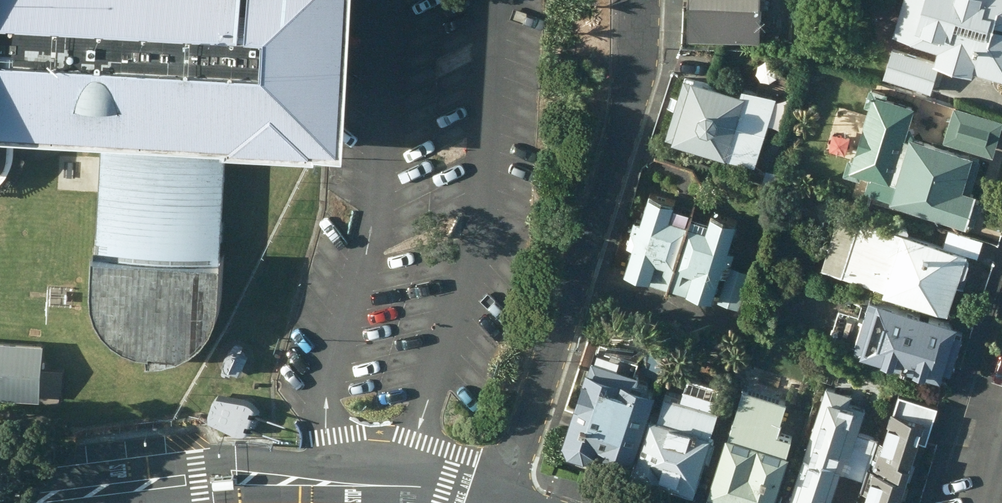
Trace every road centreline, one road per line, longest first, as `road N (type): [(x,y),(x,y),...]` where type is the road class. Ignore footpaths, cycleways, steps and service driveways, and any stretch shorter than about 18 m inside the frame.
road 1 (residential): [(641,0),(637,71),(501,502)]

